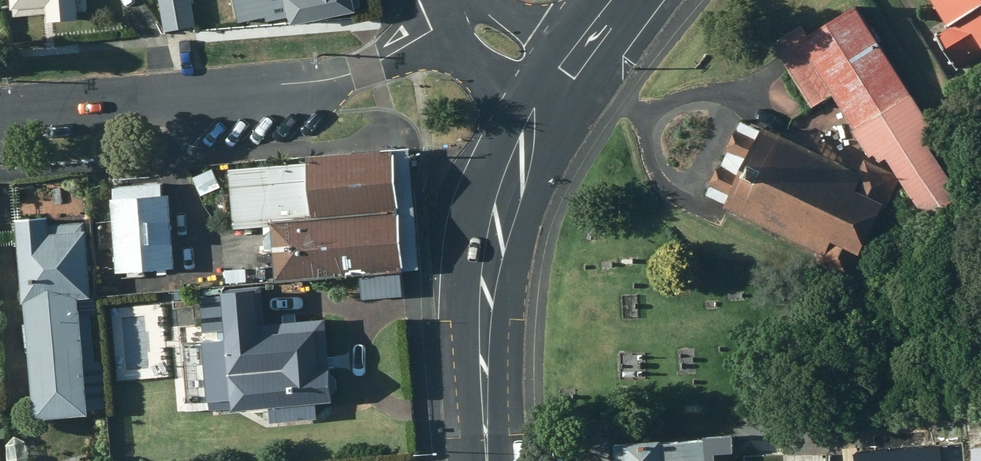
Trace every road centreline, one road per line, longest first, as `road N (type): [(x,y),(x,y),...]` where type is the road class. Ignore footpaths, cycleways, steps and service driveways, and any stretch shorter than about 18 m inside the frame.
road 1 (residential): [(455,0),(383,60),(347,74),(0,109)]
road 2 (secondary): [(486,460),(491,266),(538,116)]
road 3 (residential): [(538,116),(486,65),(464,0)]
road 4 (residential): [(471,0),(581,55)]

